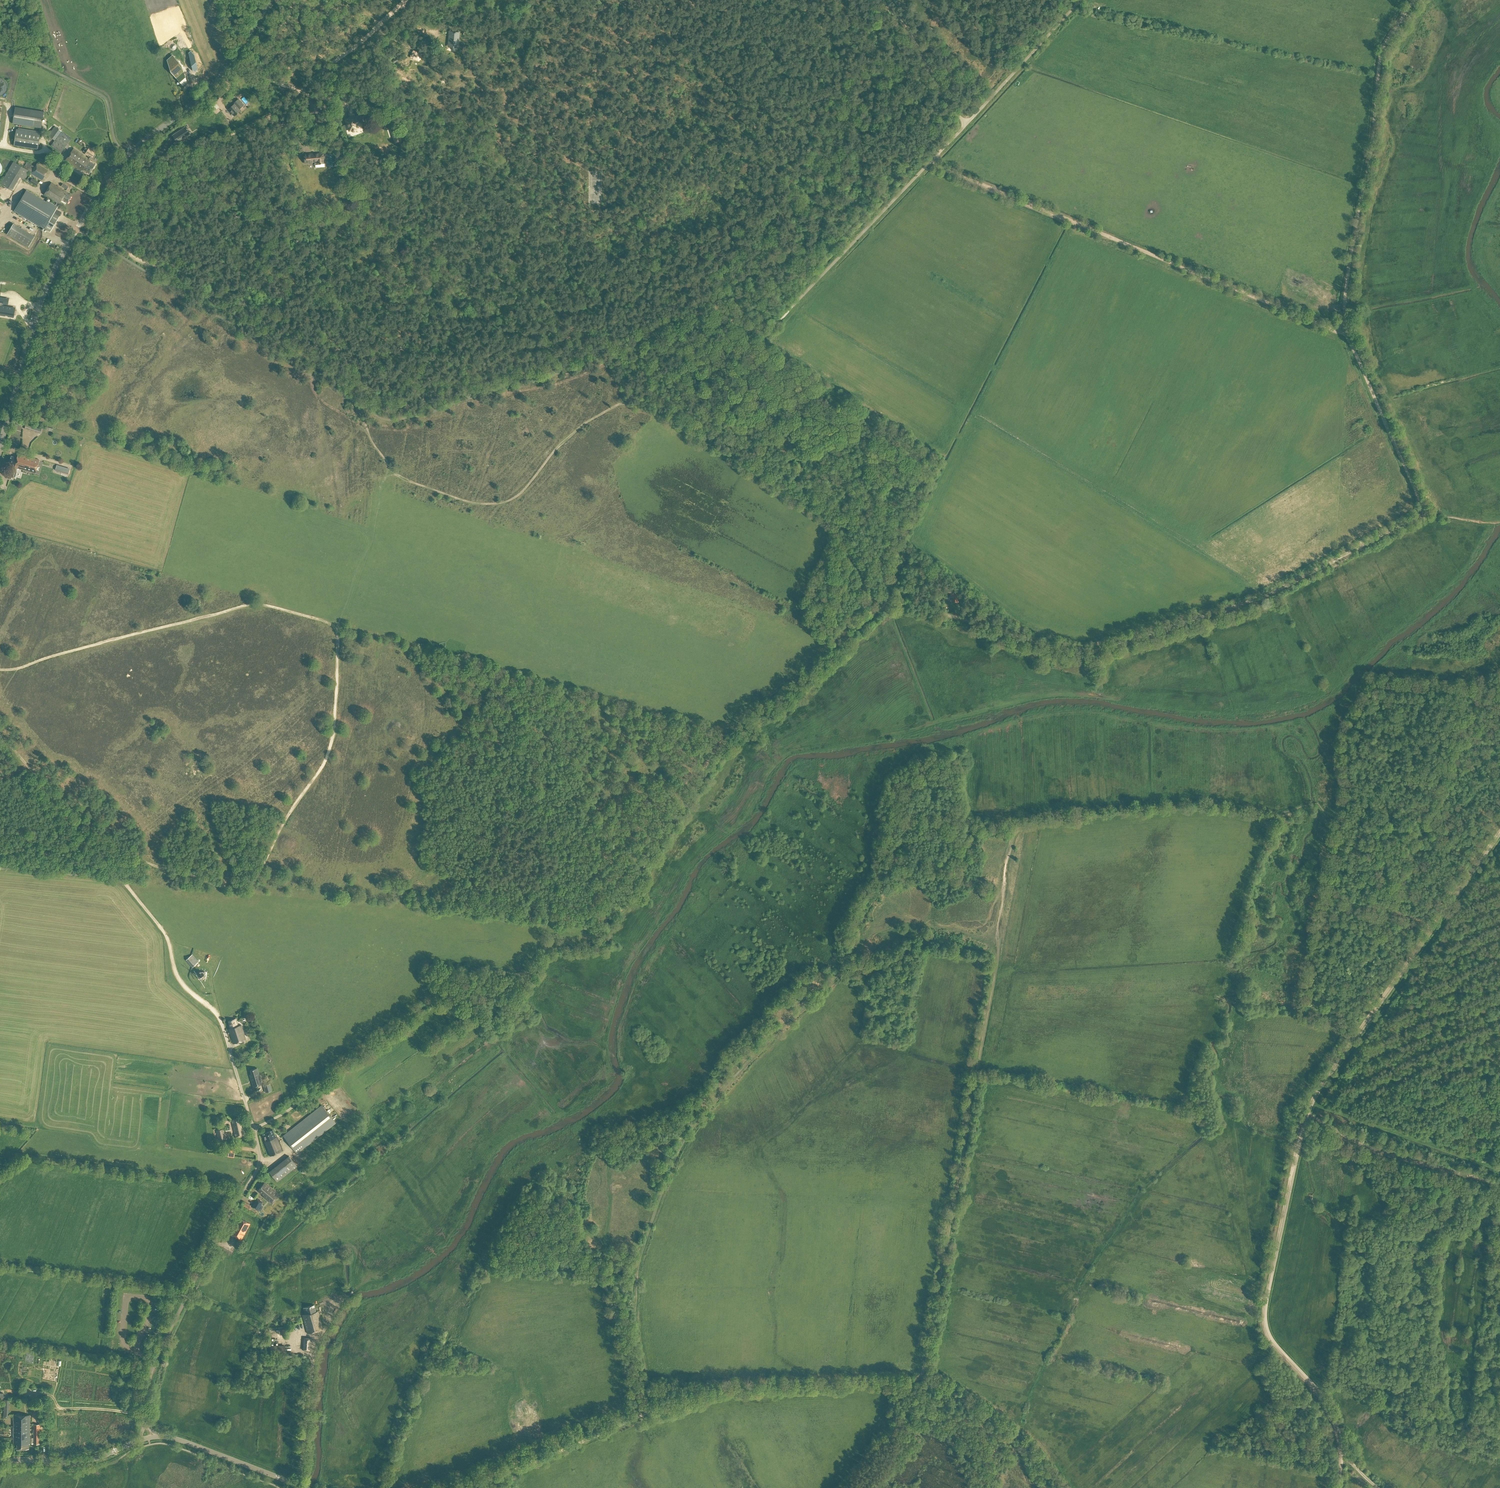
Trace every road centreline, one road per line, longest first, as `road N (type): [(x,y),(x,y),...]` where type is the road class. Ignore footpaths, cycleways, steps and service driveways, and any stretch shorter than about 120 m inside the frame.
road 1 (track): [(1048,1487),(1010,1429),(922,1376),(998,927)]
road 2 (tertiary): [(0,446),(44,294),(80,223),(126,156),(218,79),(272,0)]
road 3 (track): [(645,1413),(637,1273),(674,1162),(739,1071),(833,980)]
road 4 (track): [(74,823),(158,866),(216,885),(252,885),(331,745),(337,630)]
road 5 (track): [(930,162),(1341,330)]
road 6 (track): [(1029,639),(1087,649),(1133,639),(1256,599),(1425,514)]
road 7 (track): [(998,927),(1010,843),(1024,826),(1178,808),(1270,817),(1316,803)]
road 8 (track): [(1340,1454),(1319,1396),(1272,1343),(1263,1319),(1305,1115)]
road 9 (track): [(337,630),(244,606),(0,669)]
road 10 (track): [(399,475),(375,446),(351,387),(141,258)]
road 11 (track): [(1341,330),(1379,61),(1413,0)]
road 12 (track): [(124,176),(268,115),(406,0)]
road 13 (unclassified): [(144,1422),(155,1362),(259,1166),(254,1128)]
road 14 (track): [(645,1413),(720,1386),(922,1376)]
road 15 (track): [(631,397),(582,426),(506,501),(470,502),(399,475)]
road 16 (unclassified): [(793,305),(967,124)]
road 17 (track): [(1305,1115),(1433,925)]
road 18 (track): [(219,1018),(178,978),(165,934),(91,842)]
road 19 (track): [(1305,1115),(1373,1149),(1499,1184)]
road 20 (track): [(455,1487),(645,1413)]
road 21 (track): [(1425,514),(1341,330)]
road 22 (track): [(1433,925),(1332,894),(1344,817)]
road 23 (track): [(337,630),(374,534),(381,484),(399,475)]
road 24 (unclassified): [(967,124),(1081,0)]
road 25 (tertiary): [(306,1487),(159,1436)]
road 26 (unclassified): [(967,124),(908,29),(879,0)]
road 27 (tertiary): [(0,1461),(80,1461),(139,1440)]
road 28 (track): [(91,842),(0,734)]

